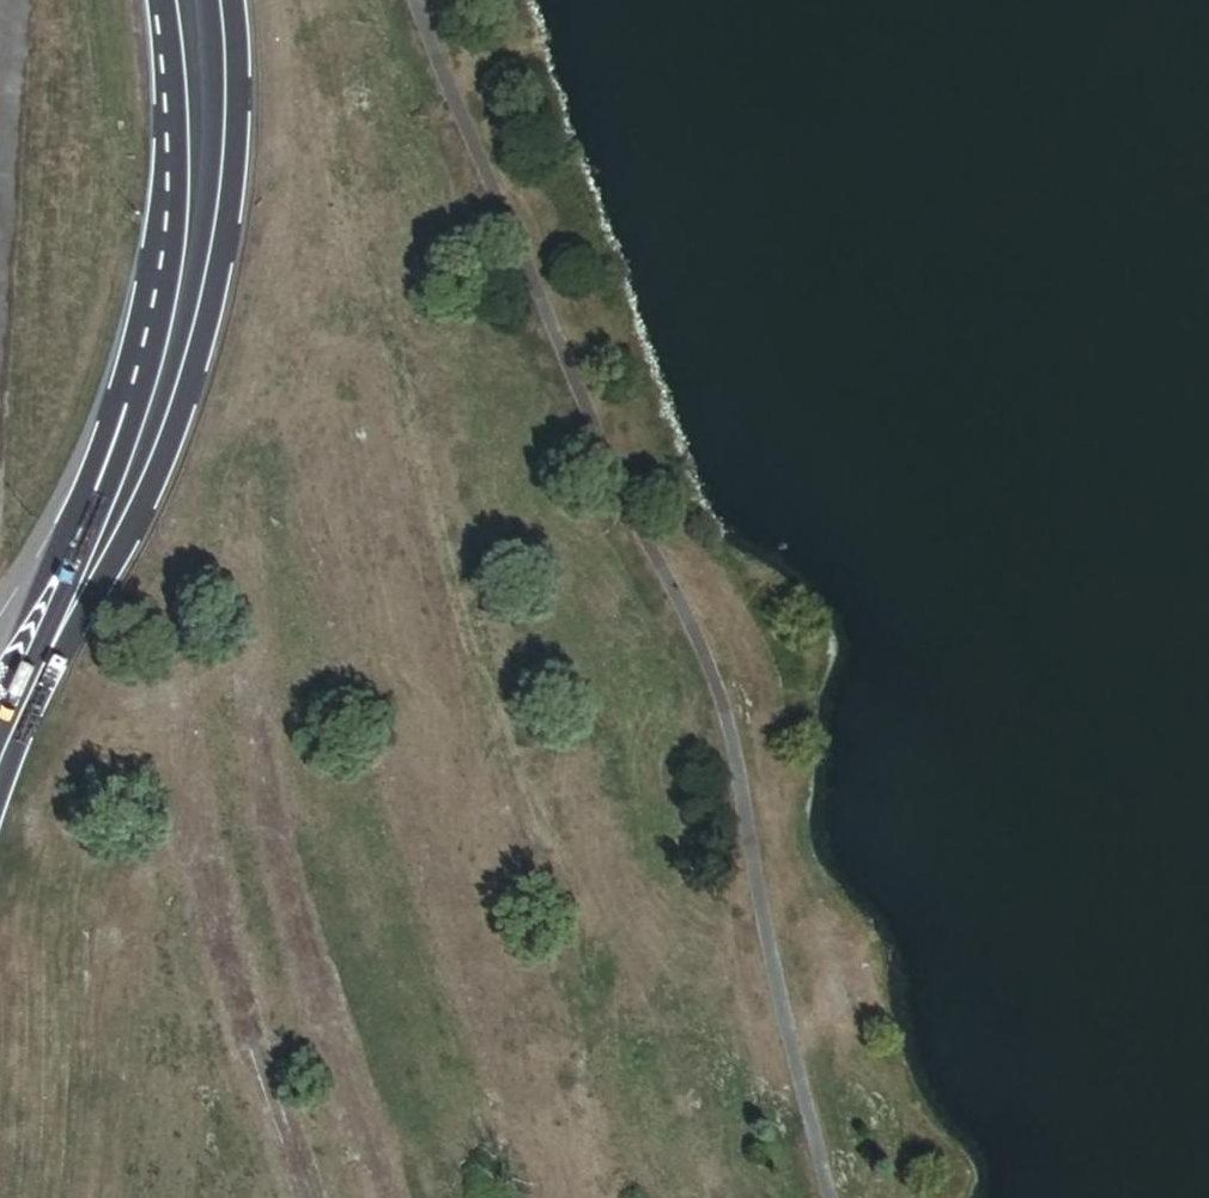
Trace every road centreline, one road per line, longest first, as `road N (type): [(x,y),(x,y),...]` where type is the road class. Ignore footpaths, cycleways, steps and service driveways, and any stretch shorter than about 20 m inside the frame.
road 1 (tertiary): [(0,741),(126,510),(171,357)]
road 2 (tertiary): [(171,357),(187,303),(211,109),(198,0)]
road 3 (unclassified): [(171,357),(0,618)]

